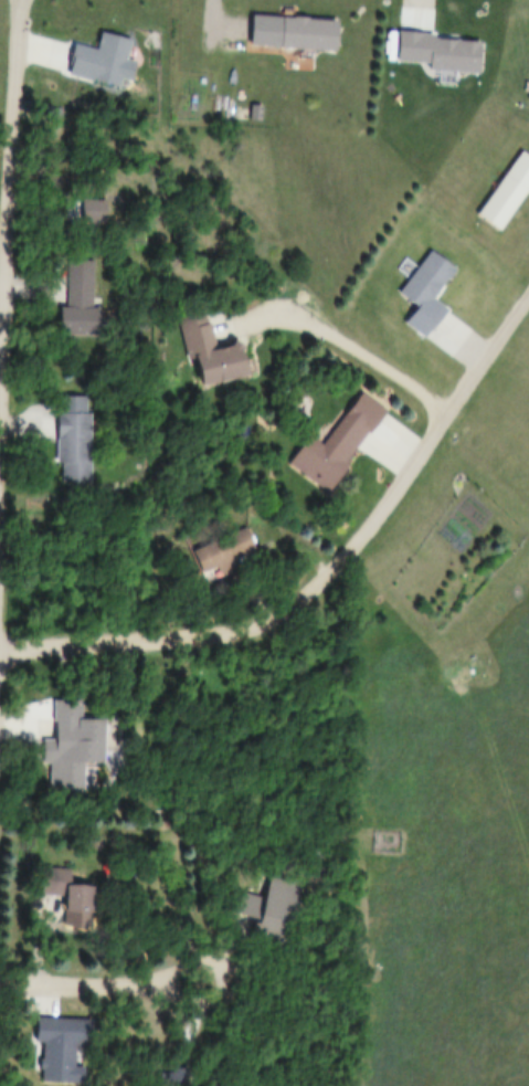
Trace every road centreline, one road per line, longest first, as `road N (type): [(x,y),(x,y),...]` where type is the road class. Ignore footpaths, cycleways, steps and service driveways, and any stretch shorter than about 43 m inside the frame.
road 1 (residential): [(0,648),(260,623),(306,592),(395,491),(528,292)]
road 2 (residential): [(0,534),(18,0)]
road 3 (residential): [(0,973),(156,979),(187,967),(234,967)]

